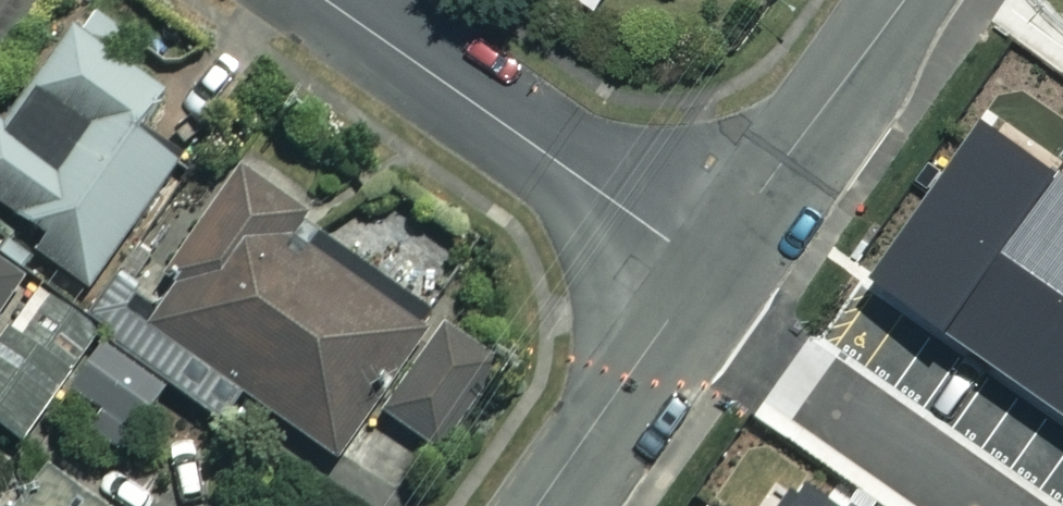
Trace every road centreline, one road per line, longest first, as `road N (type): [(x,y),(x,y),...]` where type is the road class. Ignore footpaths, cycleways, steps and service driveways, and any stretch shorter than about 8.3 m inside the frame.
road 1 (residential): [(332,0),(705,265)]
road 2 (residential): [(903,0),(705,265)]
road 3 (residential): [(705,265),(537,505)]

